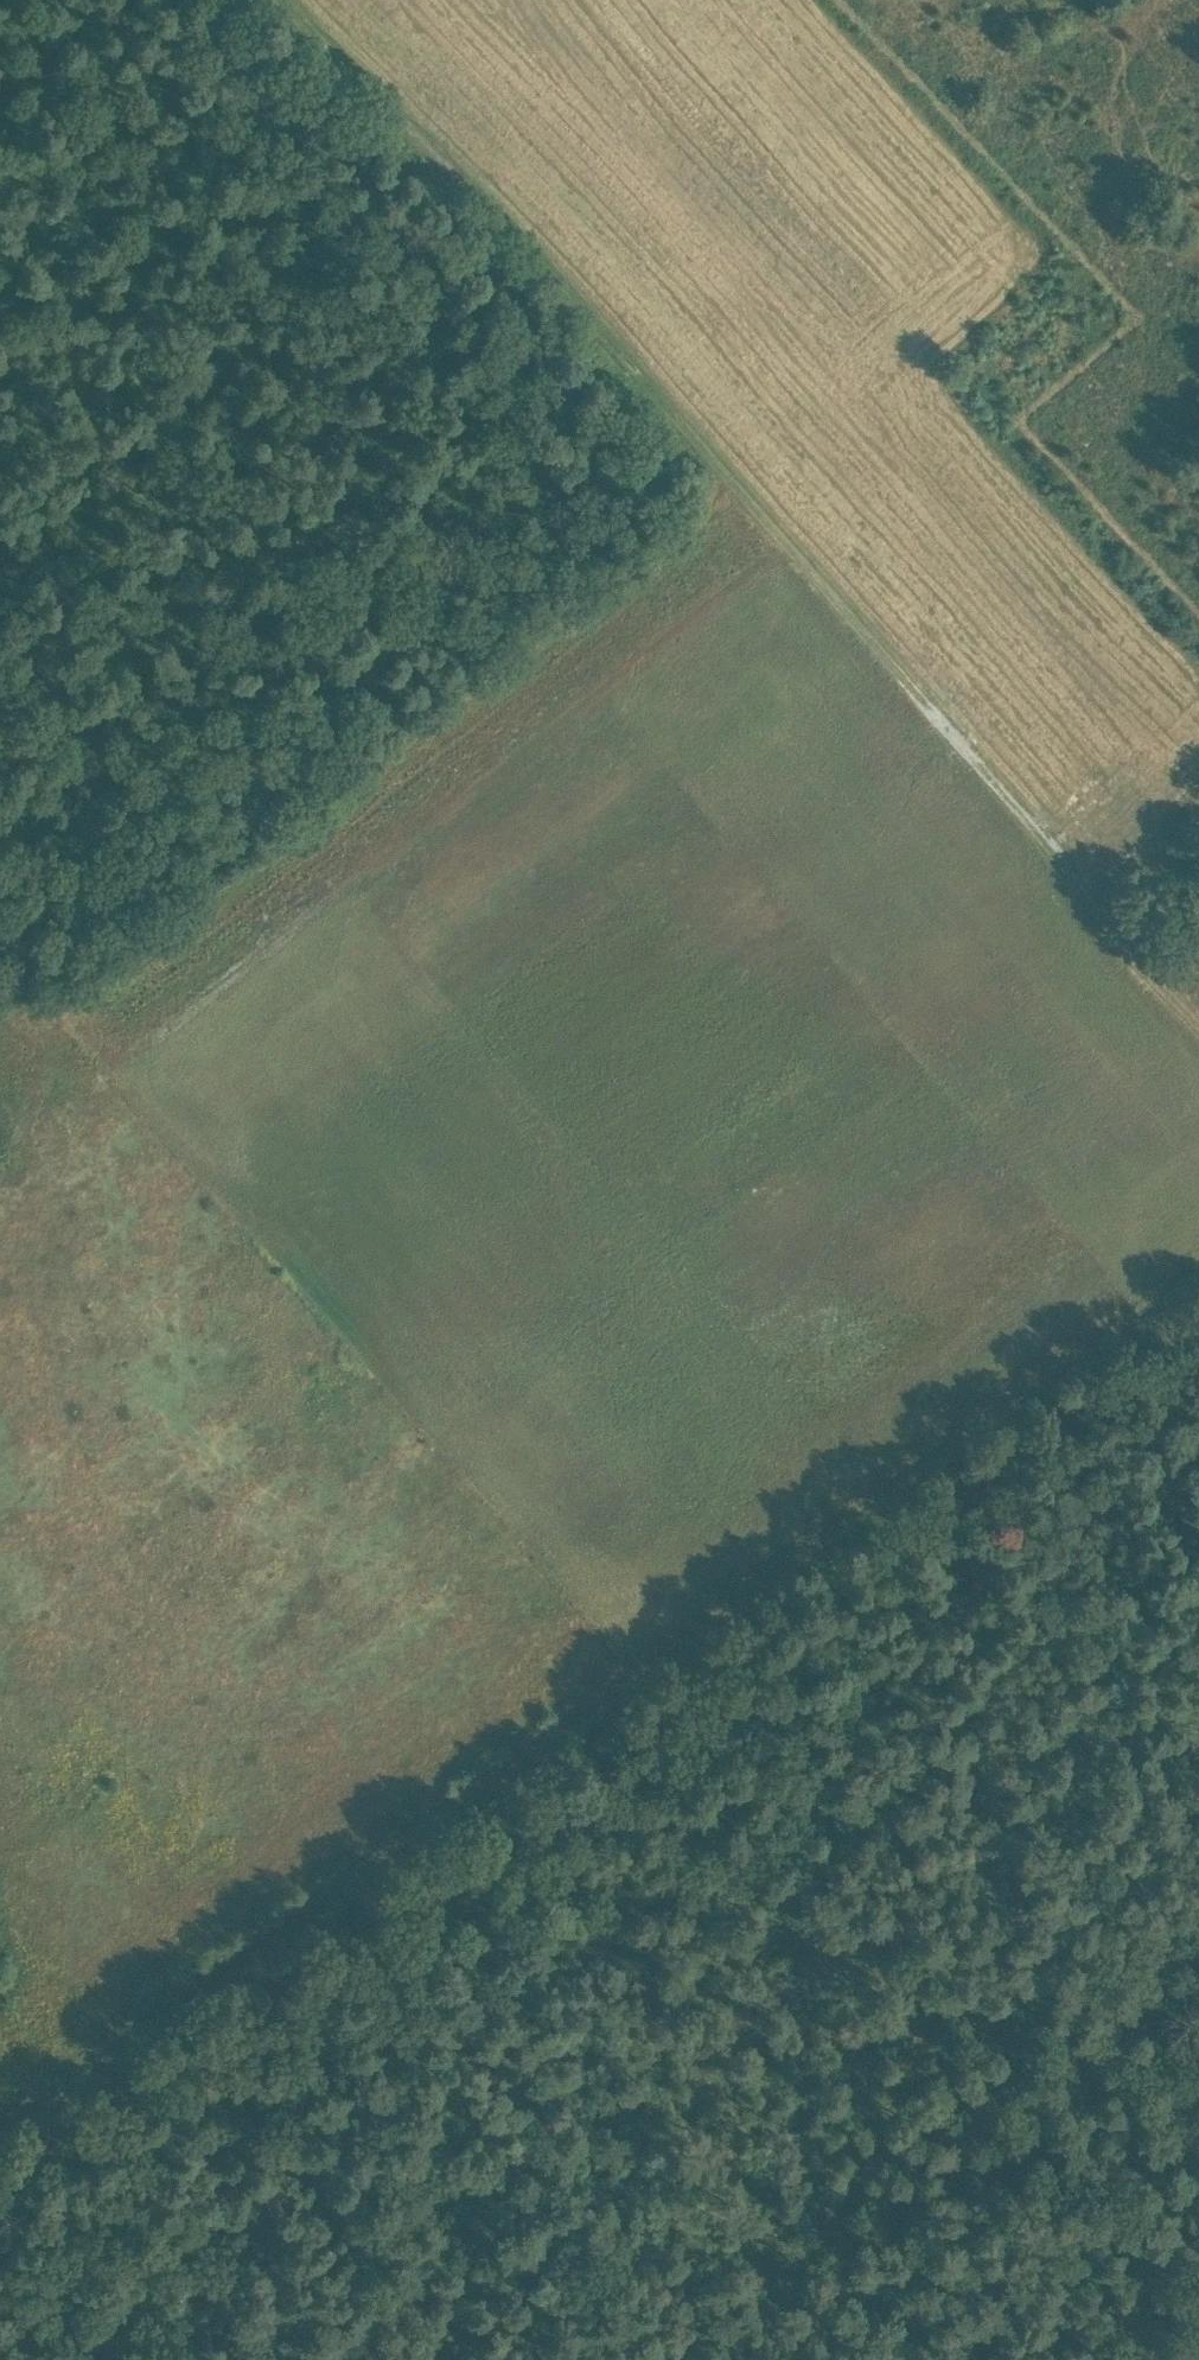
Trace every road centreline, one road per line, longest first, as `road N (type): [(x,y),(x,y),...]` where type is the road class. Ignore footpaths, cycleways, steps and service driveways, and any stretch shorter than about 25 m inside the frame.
road 1 (track): [(0,2139),(1198,1286)]
road 2 (track): [(1198,1001),(278,0)]

